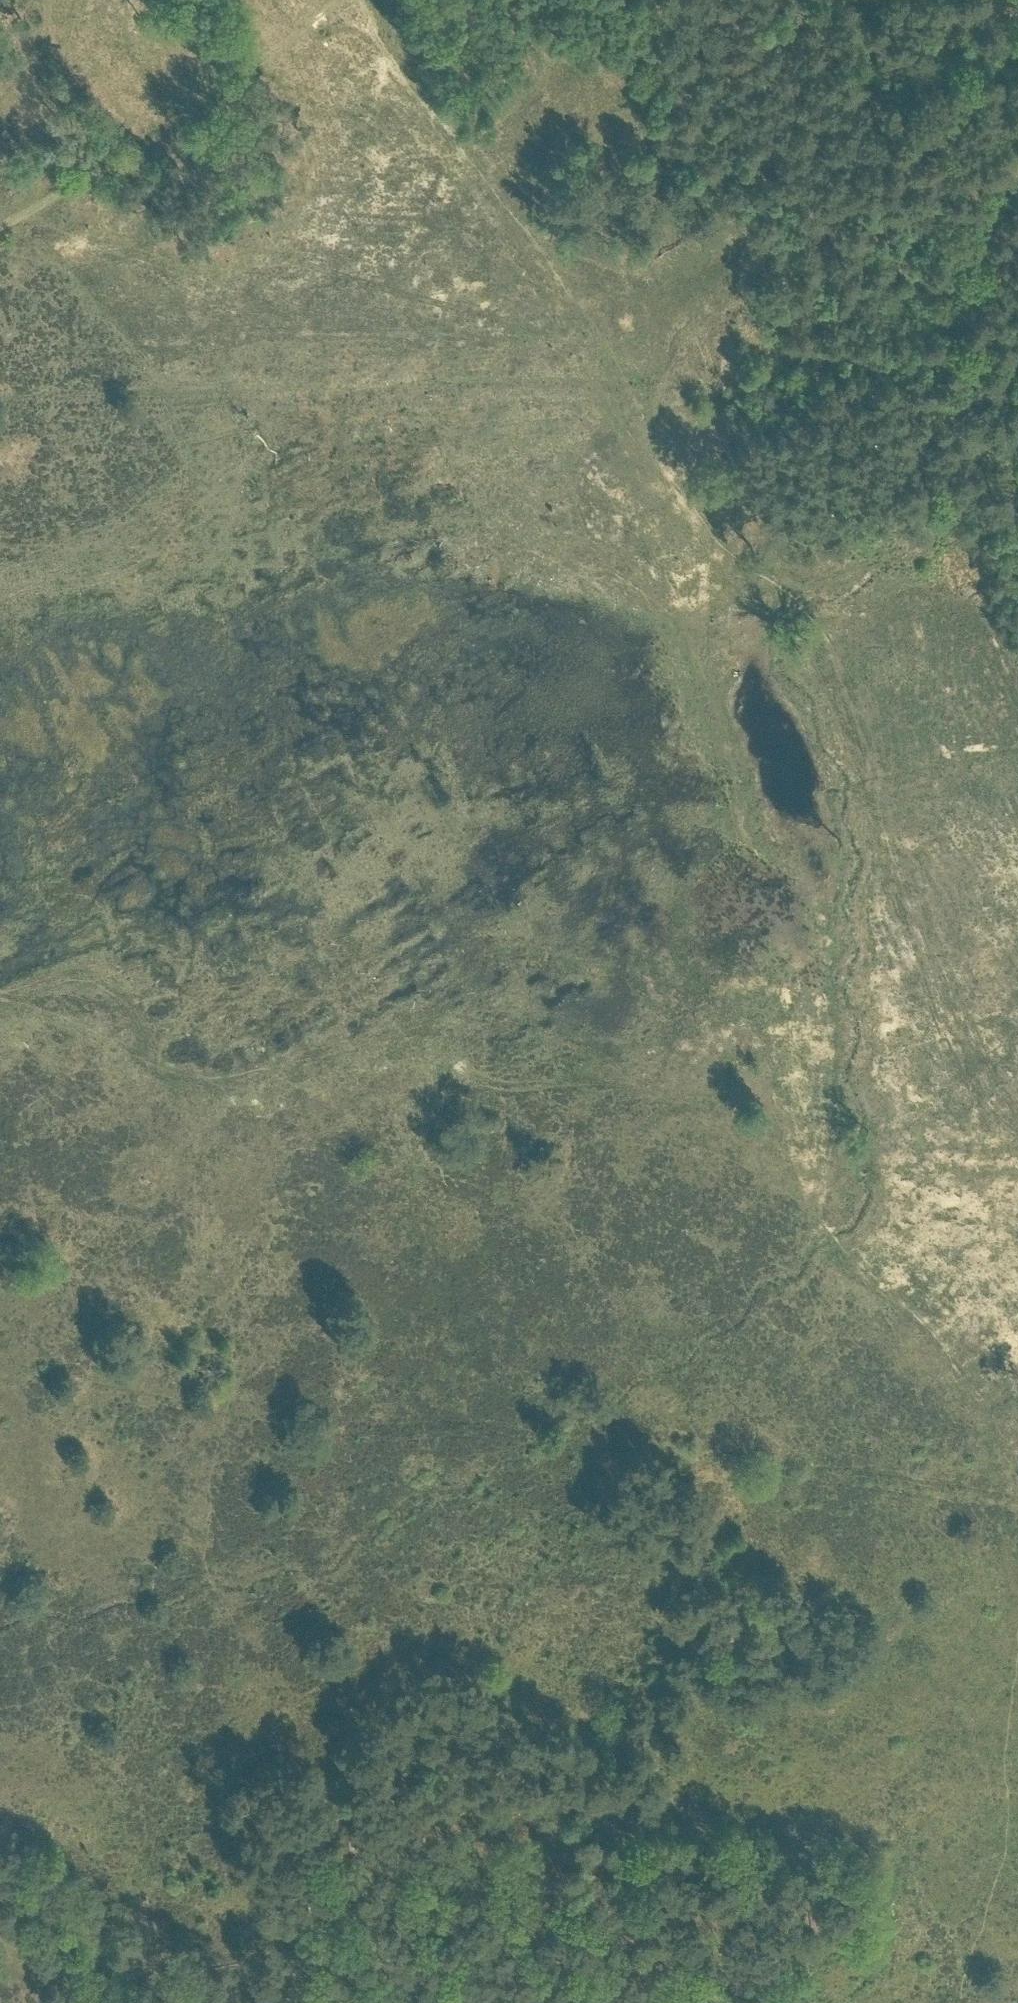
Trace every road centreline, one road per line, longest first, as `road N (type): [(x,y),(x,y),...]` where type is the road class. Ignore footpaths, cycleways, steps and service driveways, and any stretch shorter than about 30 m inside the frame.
road 1 (track): [(0,226),(249,68),(338,0)]

